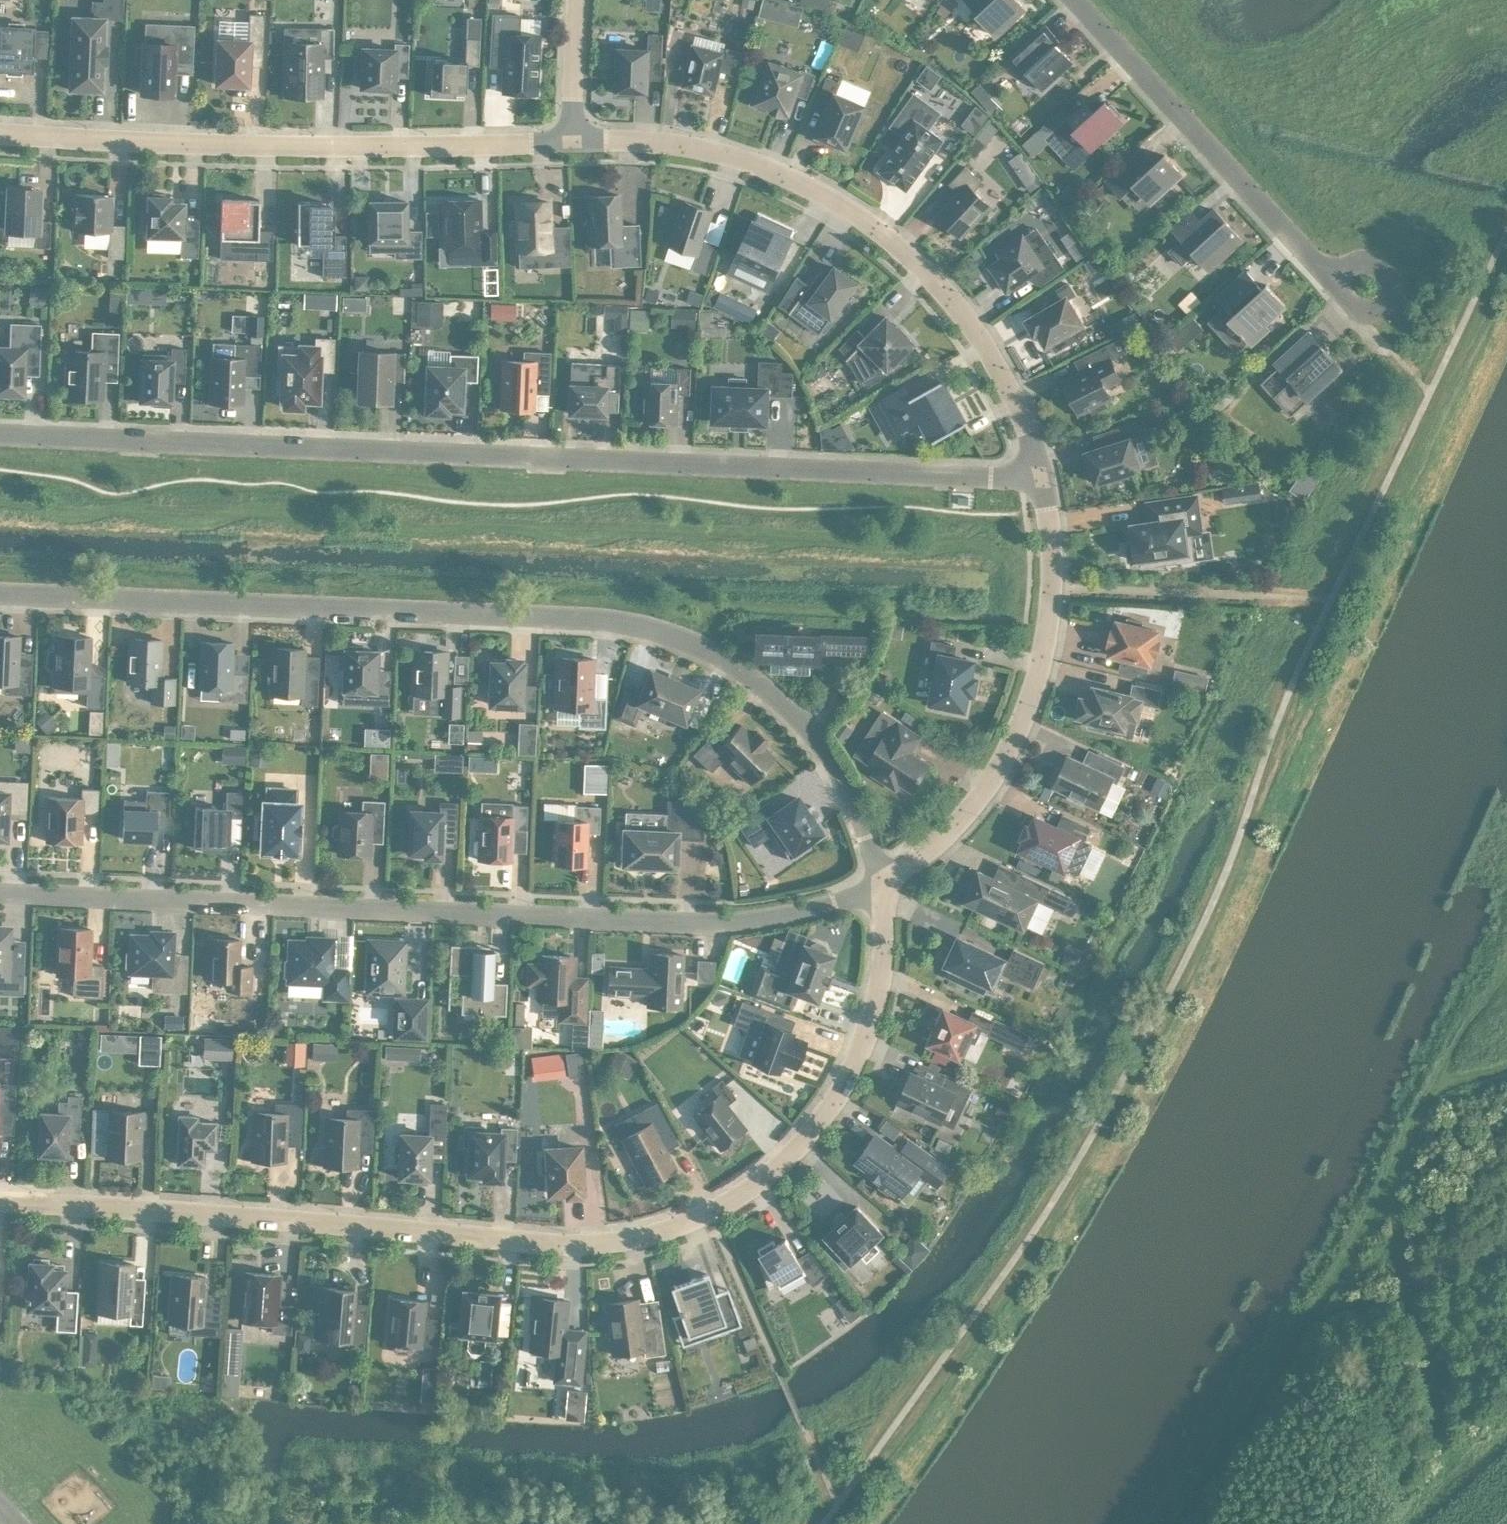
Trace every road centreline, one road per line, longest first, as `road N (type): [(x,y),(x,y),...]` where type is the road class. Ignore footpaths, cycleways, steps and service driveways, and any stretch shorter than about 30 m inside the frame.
road 1 (residential): [(885,884),(876,996),(840,1094),(801,1146),(750,1188),(666,1229),(556,1245),(0,1203)]
road 2 (residential): [(1040,475),(0,432)]
road 3 (residential): [(0,595),(605,620),(666,631),(730,660),(809,728),(854,800),(885,884)]
road 4 (residential): [(0,892),(734,917),(809,908),(885,884)]
road 5 (residential): [(1040,475),(1019,404),(979,340),(915,268),(851,215),(734,162),(570,145)]
road 6 (residential): [(570,145),(84,145),(0,136)]
road 7 (residential): [(885,884),(950,832),(1023,718),(1053,587),(1040,475)]
road 8 (residential): [(1362,292),(1324,267),(1070,0)]
road 9 (residential): [(570,145),(577,0)]

